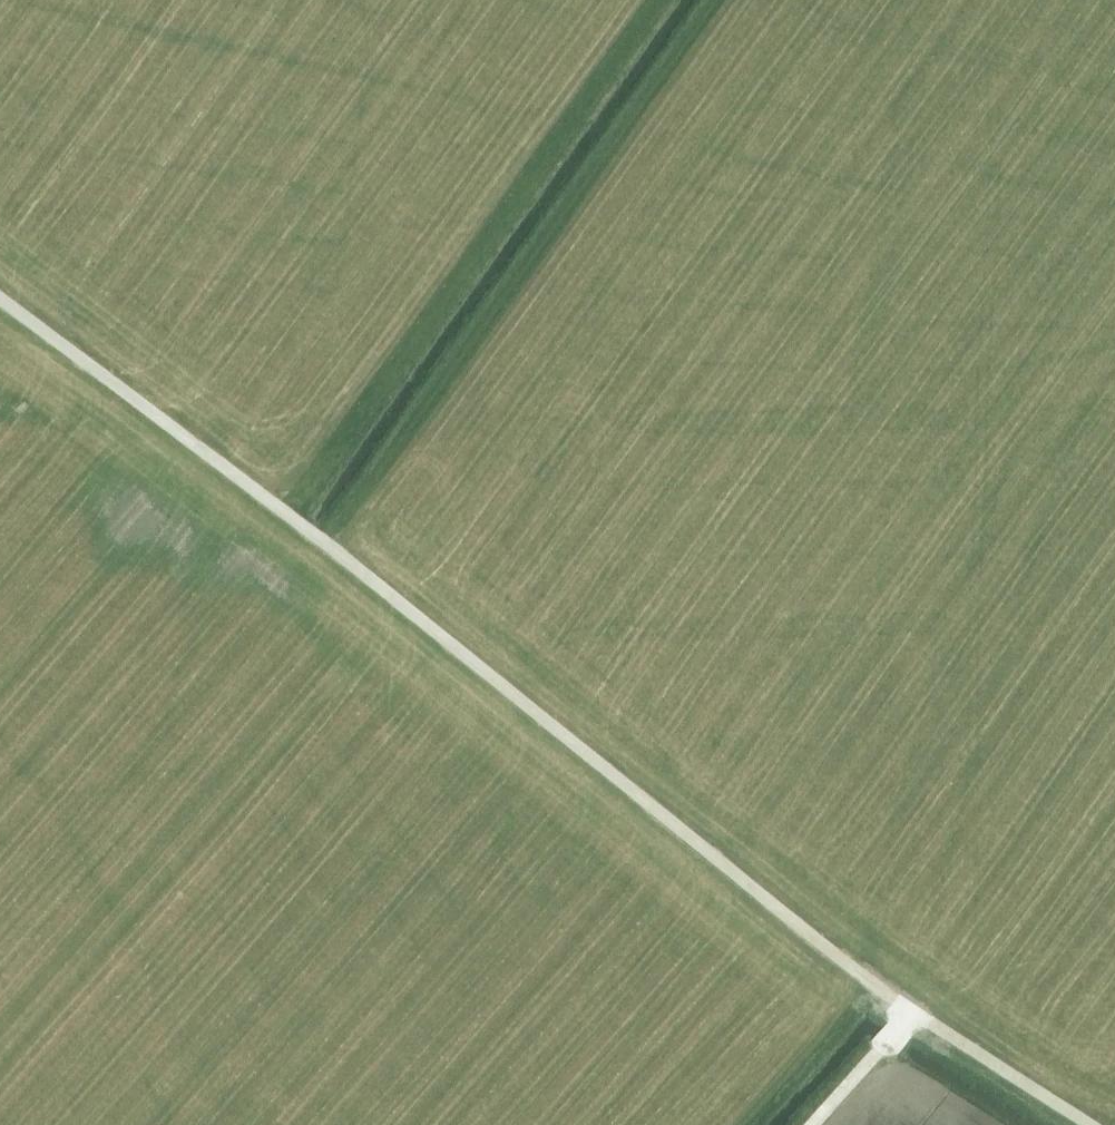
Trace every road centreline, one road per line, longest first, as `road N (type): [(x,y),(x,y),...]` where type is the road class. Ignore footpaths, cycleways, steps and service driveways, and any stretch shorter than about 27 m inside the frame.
road 1 (track): [(1091,1124),(794,921),(299,522),(0,297)]
road 2 (track): [(812,1124),(913,1010)]

